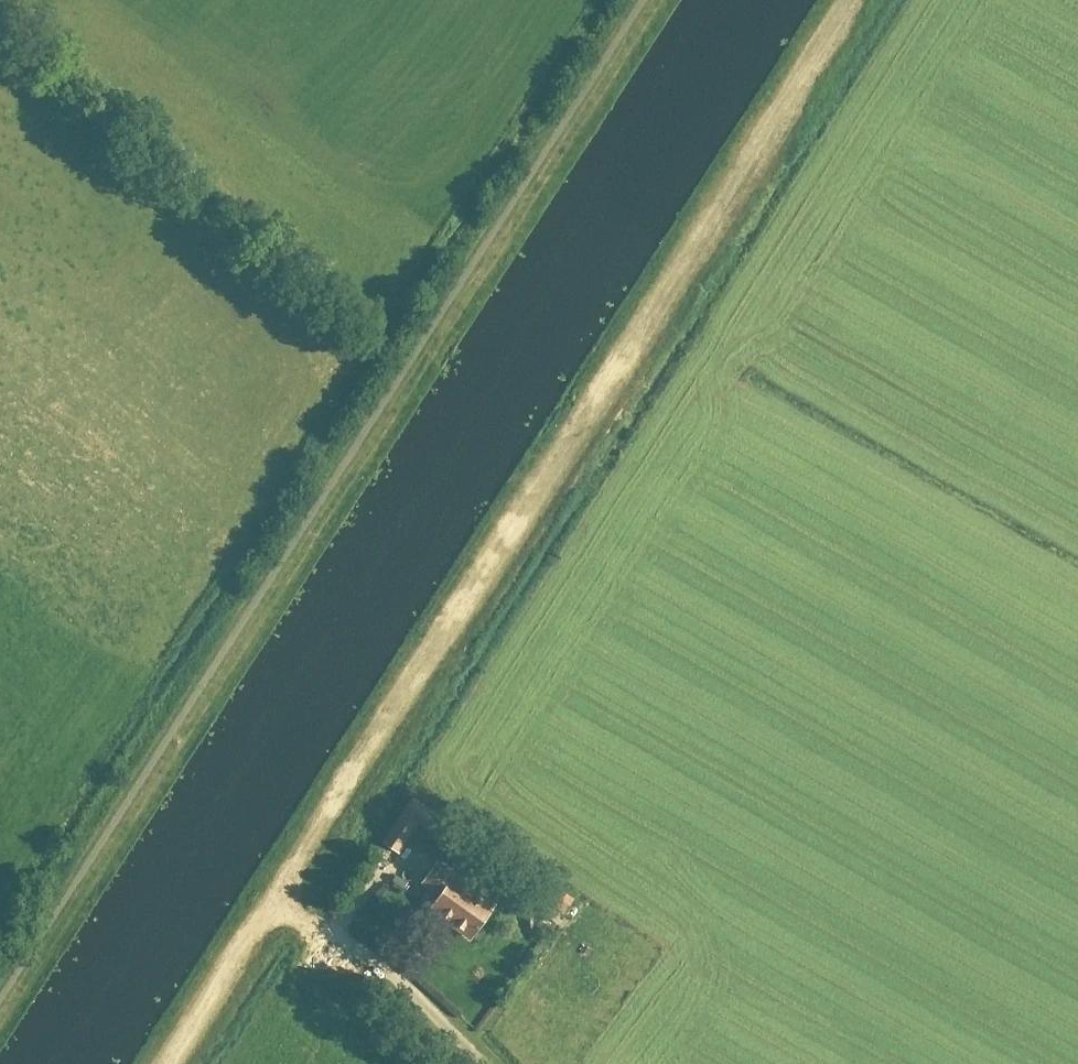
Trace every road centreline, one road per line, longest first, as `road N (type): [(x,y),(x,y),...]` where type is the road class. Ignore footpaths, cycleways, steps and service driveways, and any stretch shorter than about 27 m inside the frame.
road 1 (track): [(856,0),(173,1063)]
road 2 (track): [(672,0),(0,1032)]
road 3 (unclassified): [(481,1063),(391,978),(273,910)]

